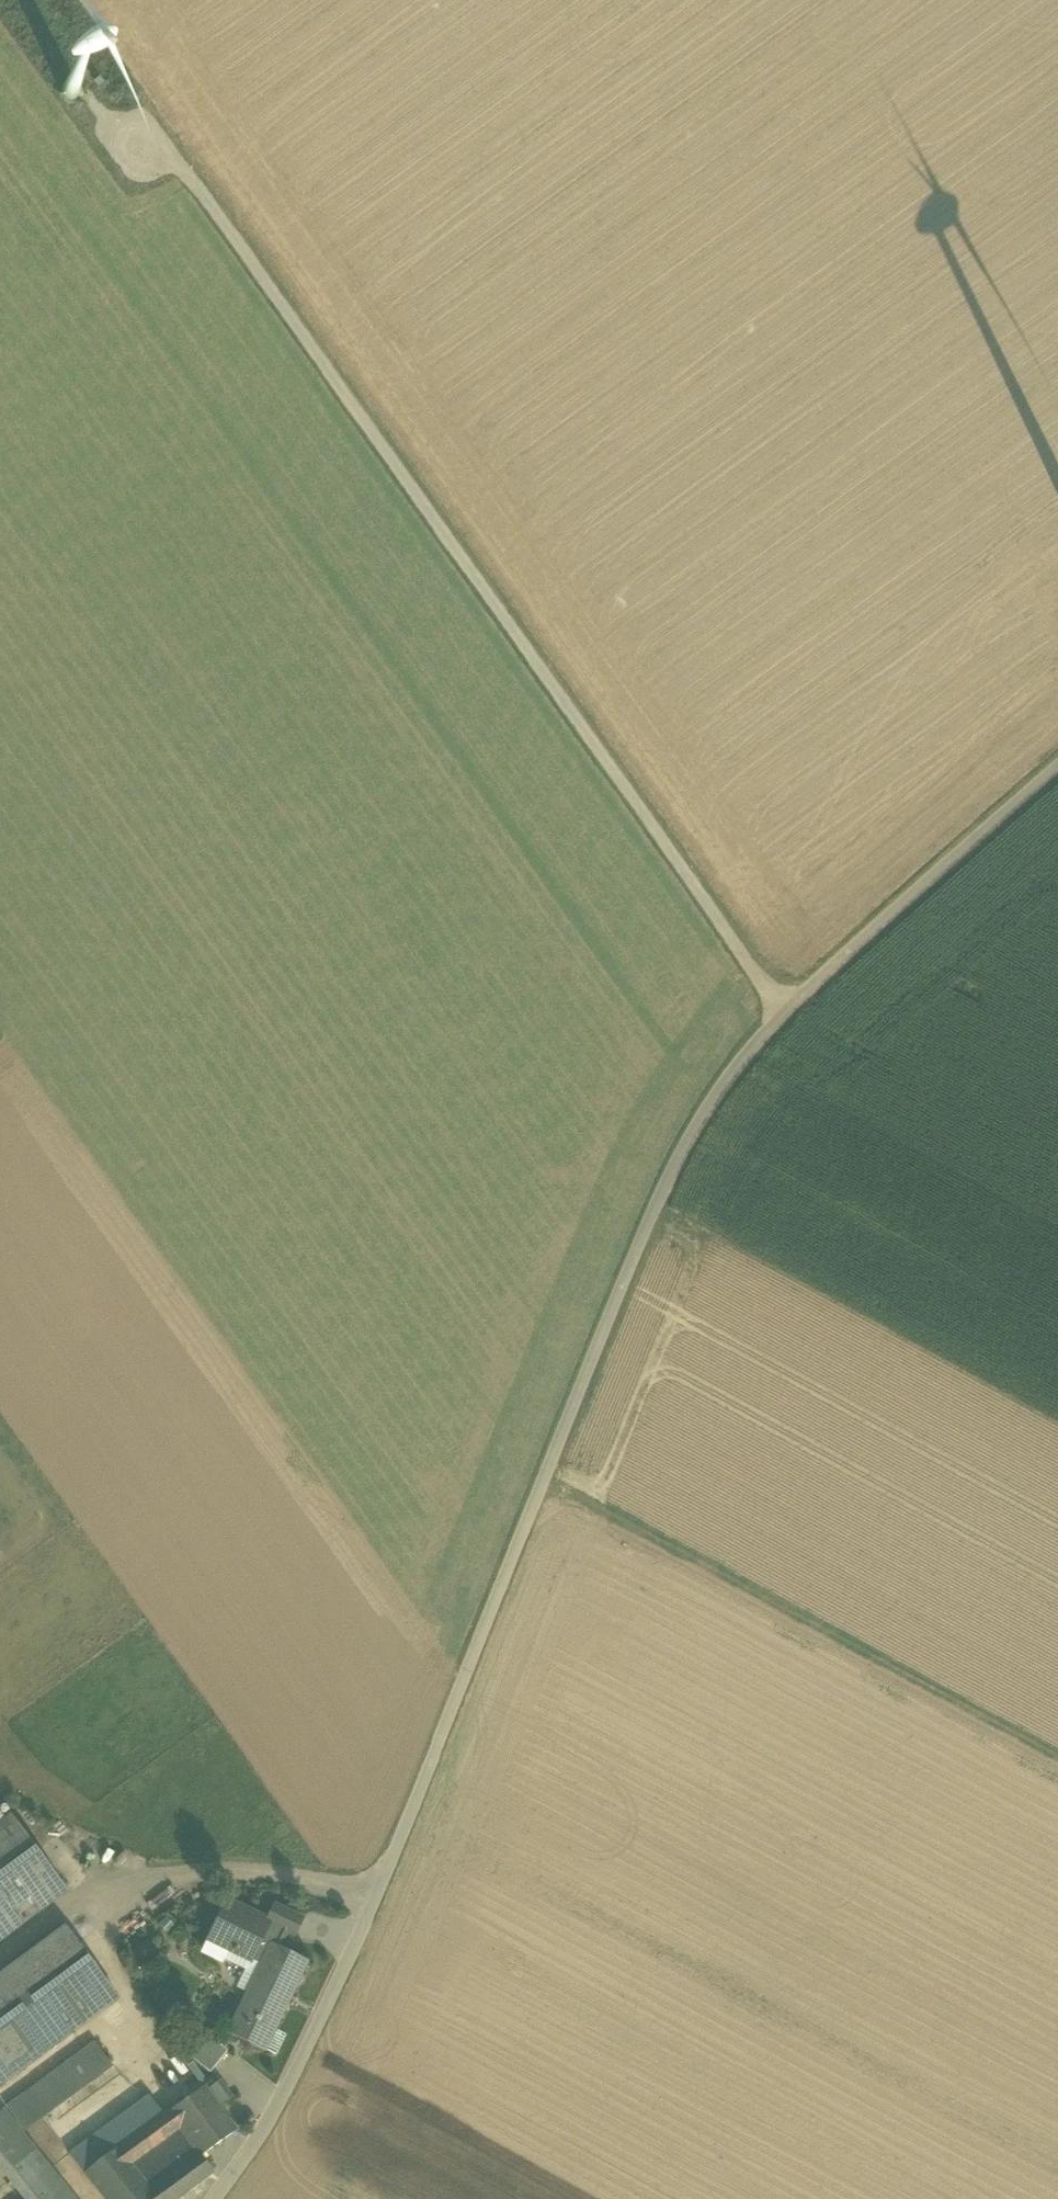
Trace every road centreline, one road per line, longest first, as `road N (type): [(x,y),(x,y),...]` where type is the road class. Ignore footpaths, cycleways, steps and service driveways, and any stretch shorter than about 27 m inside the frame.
road 1 (track): [(210,2198),(302,2072),(689,1128),(804,995),(1057,769)]
road 2 (track): [(786,1014),(174,159),(105,93)]
road 3 (track): [(542,1488),(1057,1772)]
road 4 (track): [(101,1927),(102,1945),(133,2009),(136,2050),(120,2081),(61,2123),(53,2138),(92,2198)]
road 5 (track): [(101,1927),(177,1883),(222,1871),(304,1879),(372,1903)]

